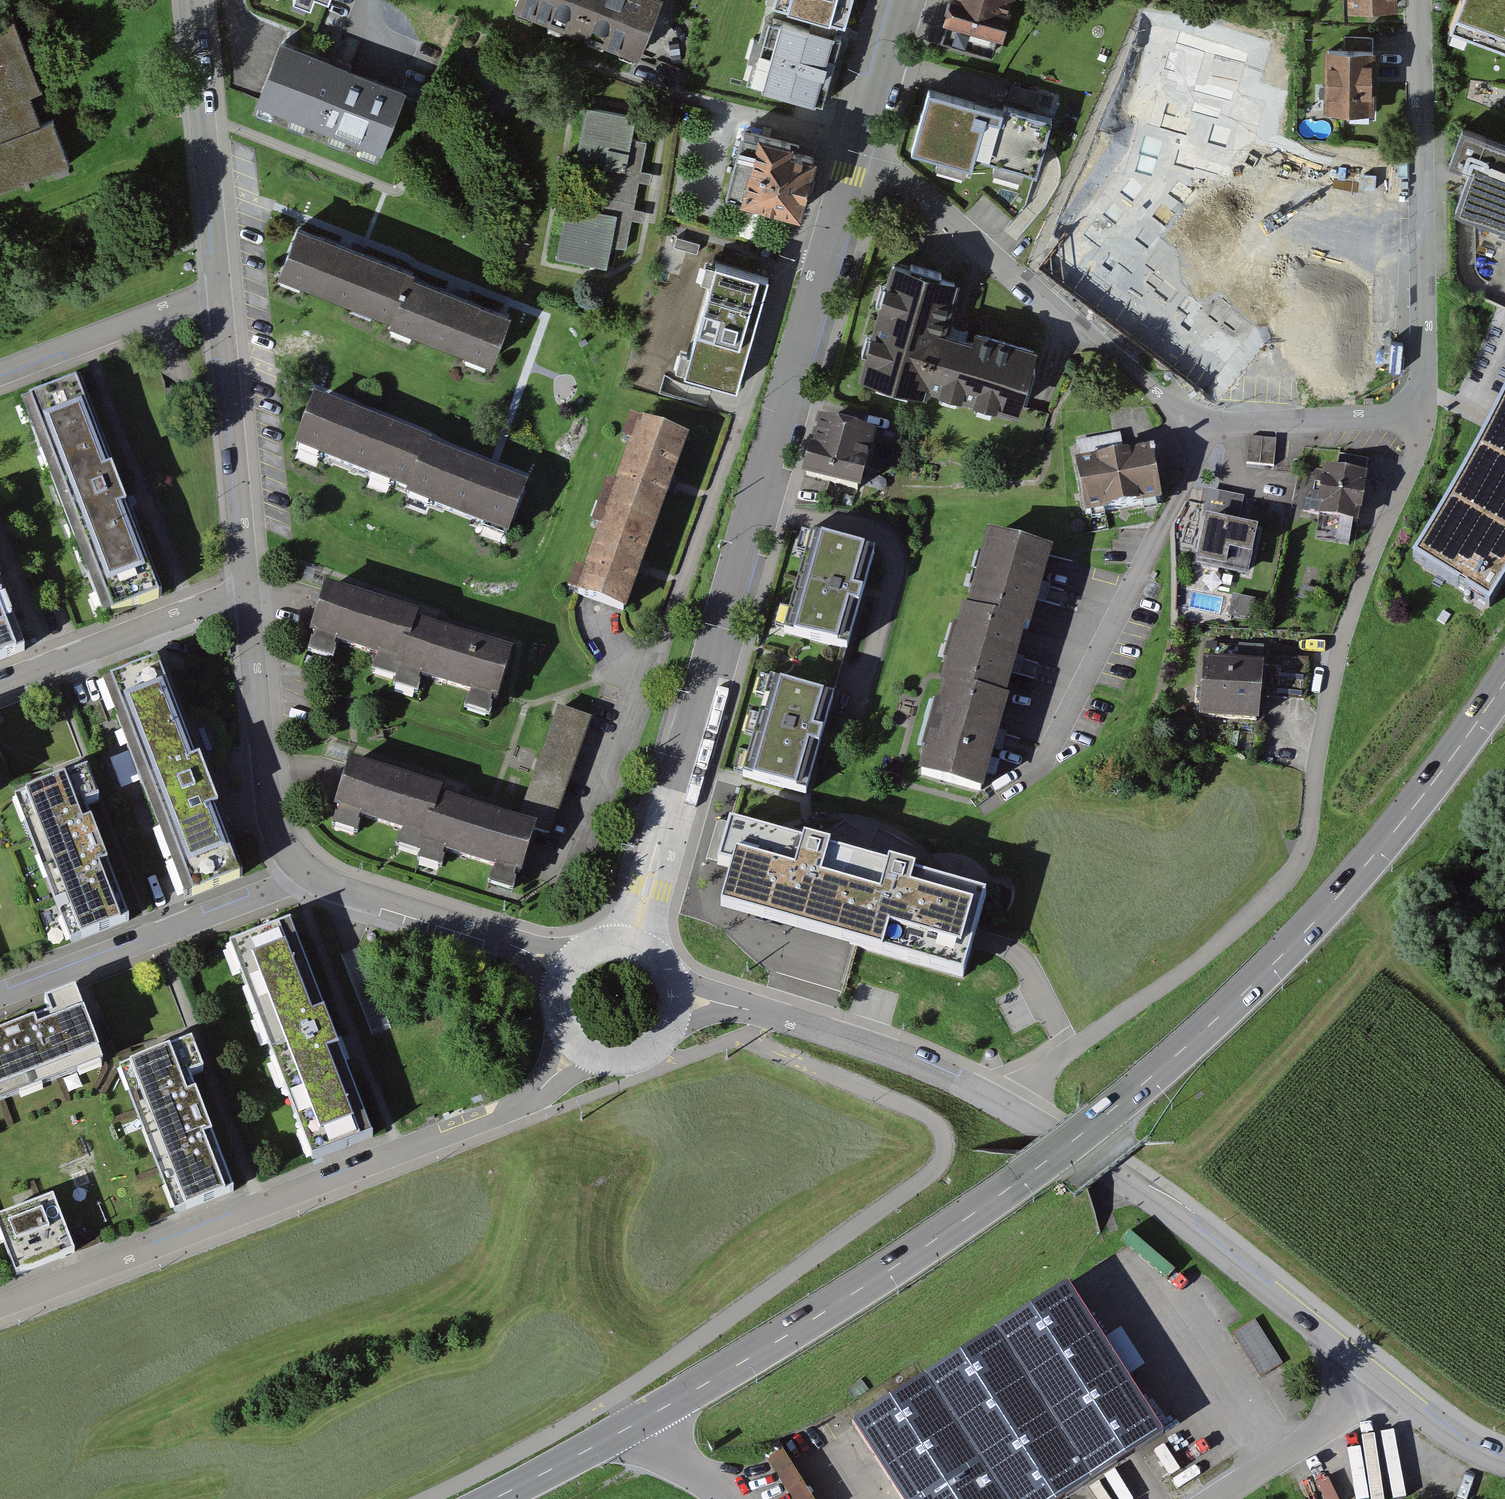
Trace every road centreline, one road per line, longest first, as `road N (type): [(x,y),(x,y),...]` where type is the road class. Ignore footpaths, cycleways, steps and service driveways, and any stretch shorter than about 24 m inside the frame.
road 1 (primary): [(1504,682),(1386,843),(1217,1020),(1122,1103),(867,1285),(493,1498)]
road 2 (residential): [(1423,416),(1416,458),(1339,654),(1303,855),(1194,966),(1049,1065),(1010,1107)]
road 3 (tertiary): [(856,154),(636,938)]
road 4 (residential): [(1423,416),(1196,419),(904,173),(856,154)]
road 5 (residential): [(0,1307),(513,1110),(579,1049)]
road 6 (unclassified): [(1010,1107),(1190,1227),(1482,1456)]
road 7 (residential): [(1418,0),(1423,416)]
road 8 (unclassified): [(682,998),(804,1023),(1010,1107)]
road 9 (residential): [(301,865),(282,887),(0,996)]
road 10 (residential): [(219,299),(191,0)]
road 11 (residential): [(248,596),(219,299)]
road 12 (residential): [(565,964),(333,887),(301,865)]
road 13 (residential): [(301,865),(272,809),(248,596)]
road 14 (residential): [(248,596),(0,685)]
road 15 (residential): [(219,299),(181,304),(0,374)]
road 16 (tertiary): [(900,0),(856,154)]
road 17 (residential): [(579,1049),(618,1064),(643,1059),(668,1041),(682,998)]

